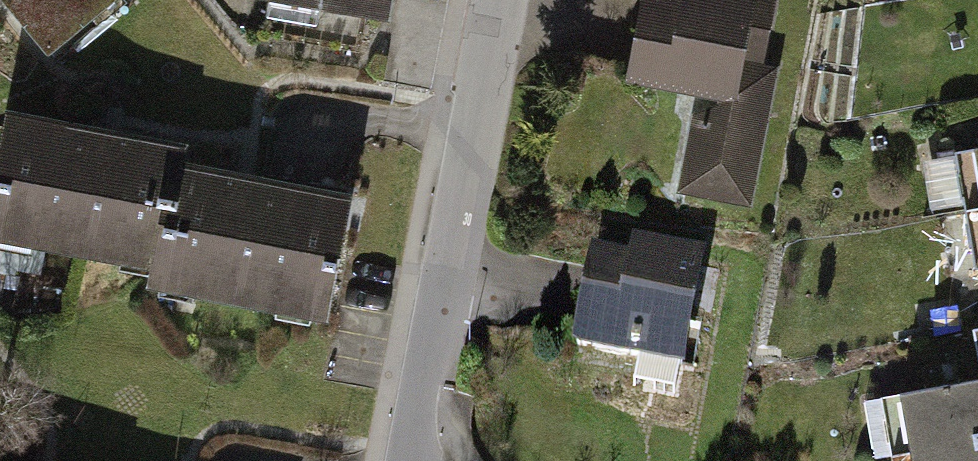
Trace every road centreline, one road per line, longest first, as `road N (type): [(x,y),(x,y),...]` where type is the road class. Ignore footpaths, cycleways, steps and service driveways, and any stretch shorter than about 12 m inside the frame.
road 1 (tertiary): [(409,460),(493,0)]

